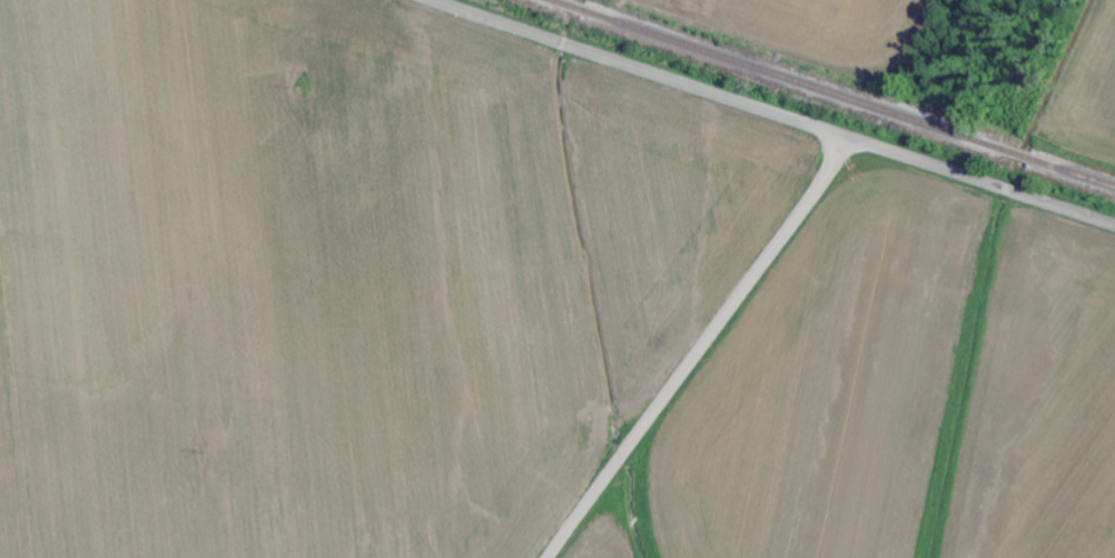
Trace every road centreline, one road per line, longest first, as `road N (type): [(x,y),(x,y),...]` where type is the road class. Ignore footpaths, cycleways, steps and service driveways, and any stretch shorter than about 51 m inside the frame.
road 1 (tertiary): [(1114,225),(432,0)]
road 2 (residential): [(549,557),(856,139)]
road 3 (residential): [(465,11),(584,509)]

